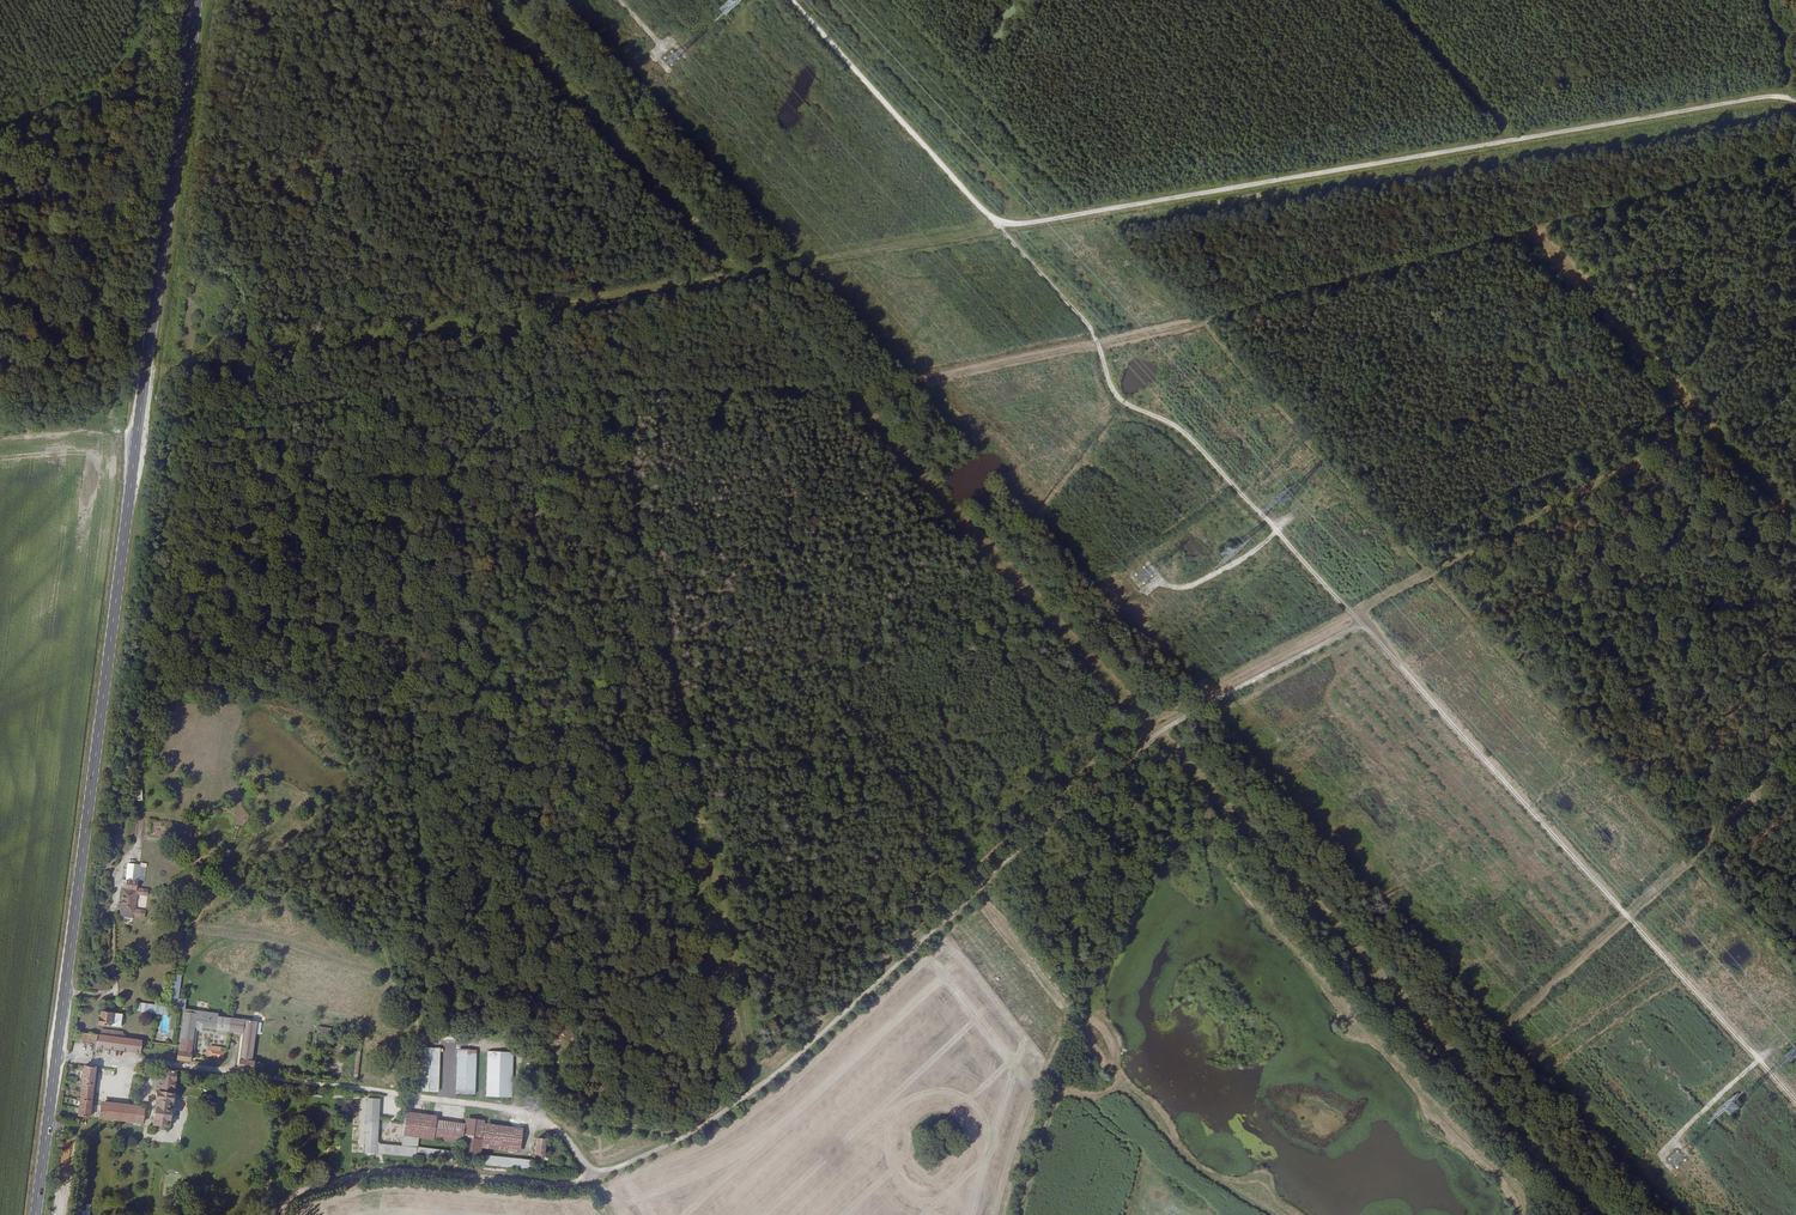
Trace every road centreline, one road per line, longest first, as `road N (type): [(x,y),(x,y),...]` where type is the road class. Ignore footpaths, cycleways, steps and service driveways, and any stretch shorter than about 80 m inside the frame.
road 1 (track): [(1530,234),(1200,322),(843,394),(1600,1214)]
road 2 (track): [(589,1173),(700,1128),(775,1075),(1152,738),(1359,628),(1795,1101)]
road 3 (primary): [(197,0),(35,1214)]
road 4 (track): [(1364,629),(1185,434),(1115,396),(1085,320),(998,224),(733,273),(489,0)]
road 5 (track): [(790,0),(998,224),(1738,102),(1795,102)]
road 6 (unclassified): [(149,1062),(509,1110),(556,1129),(589,1173),(559,1184),(370,1172),(294,1194),(281,1214)]
road 7 (track): [(1494,1036),(1795,761)]
road 8 (track): [(1712,429),(1350,614)]
road 9 (track): [(1795,161),(1530,234)]
road 10 (track): [(1712,429),(1530,234)]
road 11 (track): [(1146,722),(1350,614)]
road 12 (track): [(1512,141),(1388,0)]
road 13 (track): [(1795,520),(1712,429)]

